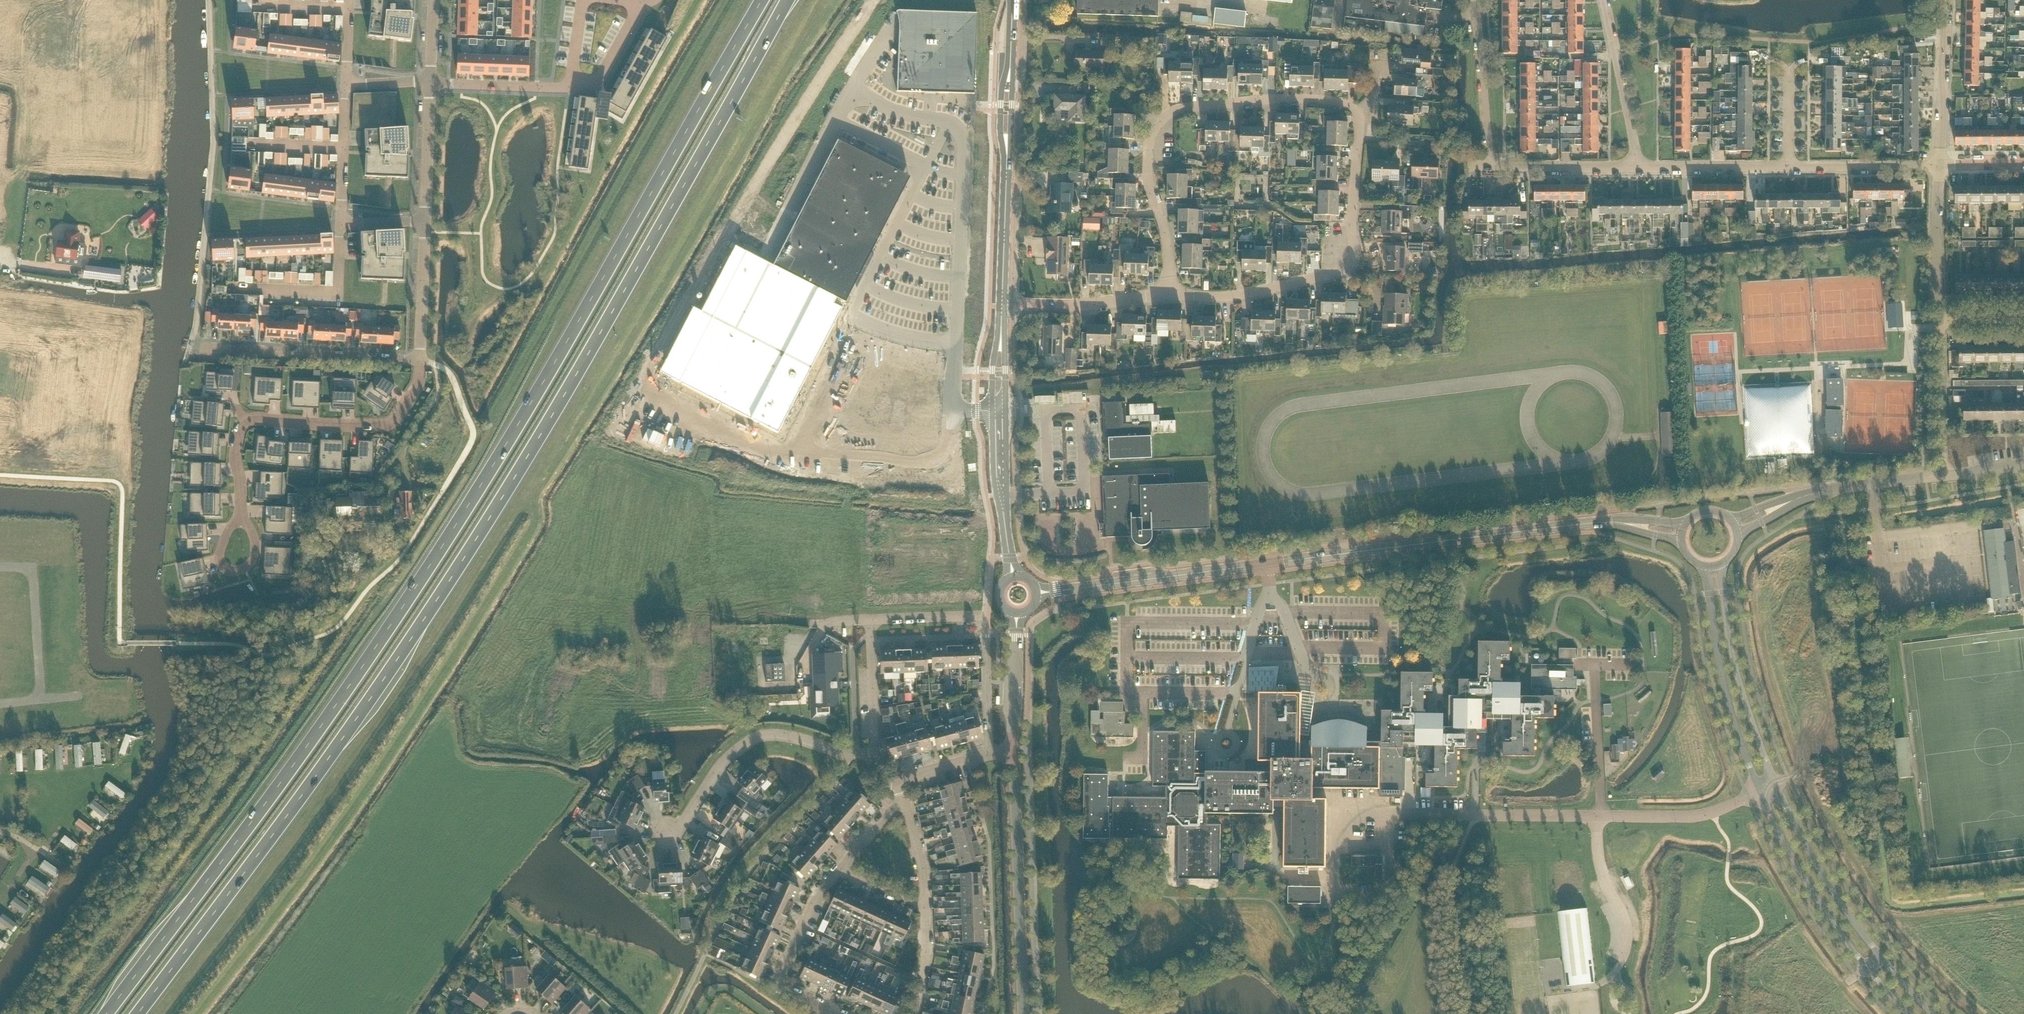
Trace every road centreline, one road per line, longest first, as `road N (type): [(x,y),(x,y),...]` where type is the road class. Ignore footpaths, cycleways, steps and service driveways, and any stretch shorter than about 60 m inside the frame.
road 1 (trunk): [(762,0),(436,557),(278,787),(106,1013)]
road 2 (trunk): [(138,1013),(456,572),(788,0)]
road 3 (residential): [(1169,295),(1232,296),(1350,265),(1359,123),(1354,109),(1262,100),(1182,109),(1161,120),(1148,145),(1147,173),(1169,268)]
road 4 (tertiary): [(1036,592),(1605,522)]
road 5 (unclassified): [(1760,792),(1682,817),(1378,814),(1358,823),(1344,850)]
road 6 (residential): [(420,361),(417,388),(388,427),(244,426),(241,523)]
road 7 (tertiary): [(1933,1013),(1850,917),(1776,783)]
road 8 (residential): [(431,83),(587,86),(602,76),(643,3),(655,0)]
road 9 (tertiary): [(1760,792),(1820,905),(1908,1013)]
road 10 (tertiary): [(1024,1013),(1012,748)]
road 11 (residential): [(870,756),(782,734),(752,738),(668,832)]
road 12 (tertiary): [(1704,566),(1725,687),(1760,792)]
road 13 (tertiary): [(1776,783),(1733,661),(1721,564)]
road 14 (tertiary): [(1002,305),(992,411),(1006,530)]
road 15 (tertiary): [(1006,530),(1002,305)]
road 16 (residential): [(346,85),(341,225),(425,221)]
road 17 (residential): [(420,361),(202,348)]
road 18 (residential): [(835,1013),(776,987),(817,894),(839,870)]
road 19 (residential): [(1639,166),(1605,0)]
road 20 (residential): [(1489,167),(1475,0)]
road 21 (residential): [(1002,305),(1169,295)]
road 22 (residential): [(1939,165),(1947,0)]
road 23 (residential): [(1938,321),(1939,165)]
road 24 (residential): [(1942,476),(1938,321)]
road 25 (residential): [(1789,166),(1939,165)]
road 26 (residential): [(1489,167),(1639,166)]
road 27 (residential): [(1639,166),(1789,166)]
road 28 (tertiary): [(1011,42),(1002,89),(1006,182)]
road 29 (tertiary): [(1006,182),(1011,42)]
road 30 (residential): [(425,221),(431,83)]
road 31 (tertiary): [(1807,496),(1942,476)]
road 32 (residential): [(870,756),(870,620)]
road 33 (tertiary): [(1012,748),(1016,613)]
road 34 (unclassified): [(420,361),(425,232)]
road 35 (tertiary): [(1002,305),(1006,182)]
road 36 (residential): [(899,786),(1012,748)]

